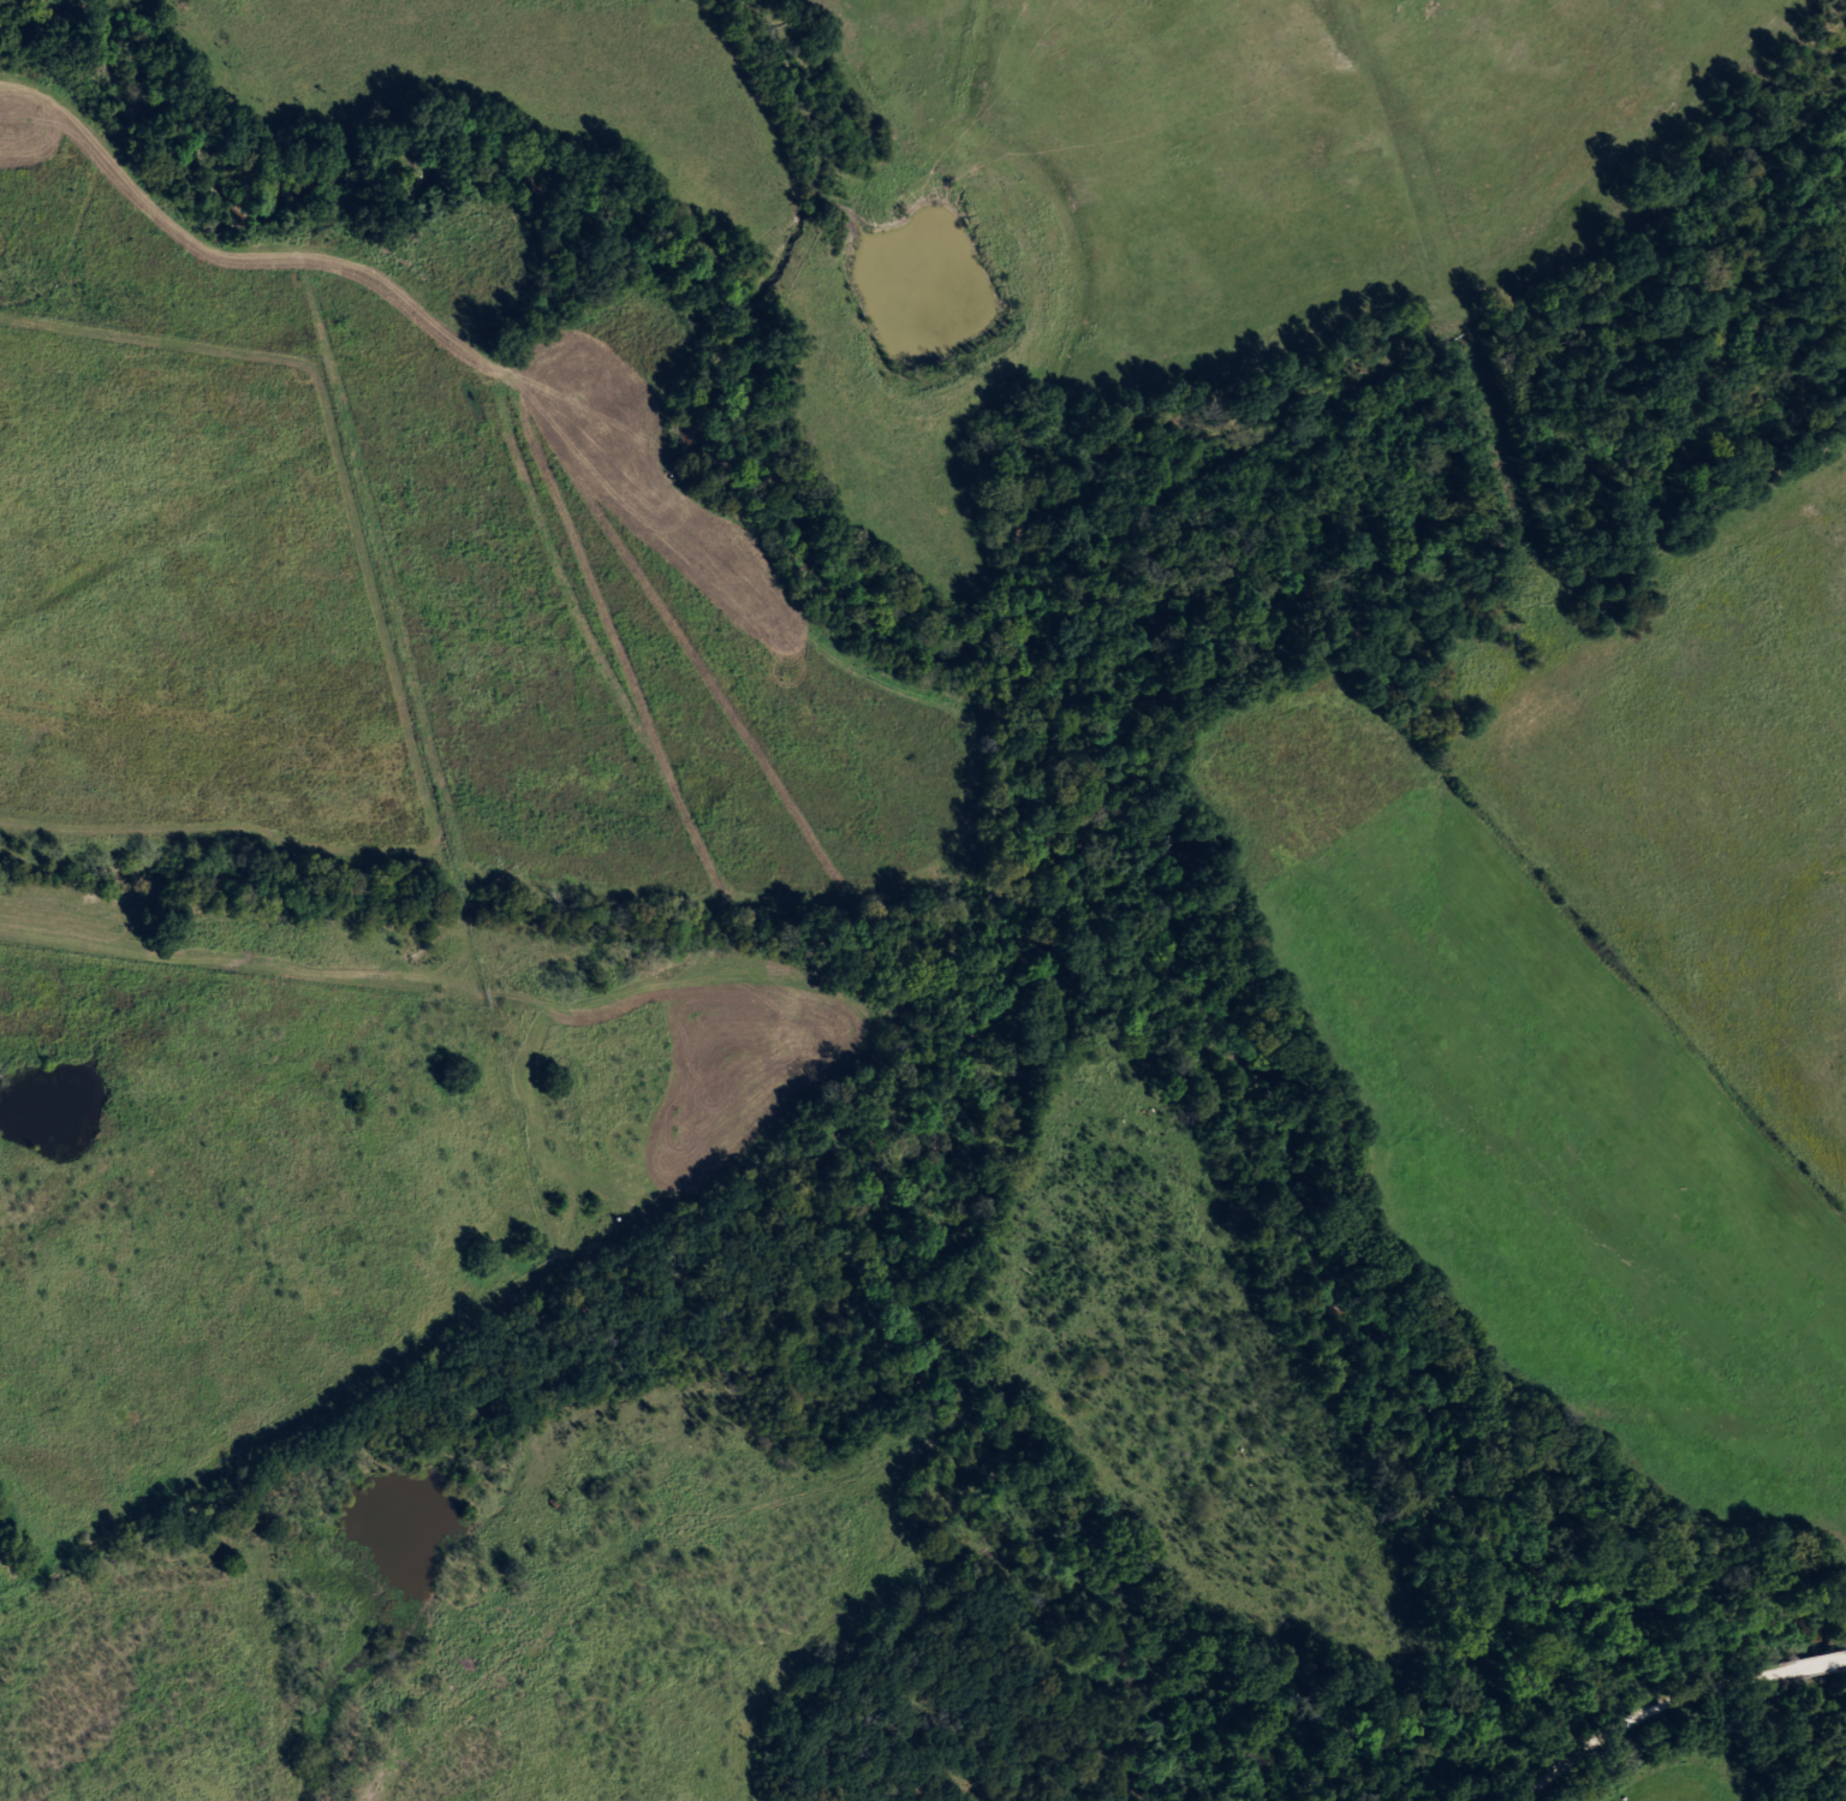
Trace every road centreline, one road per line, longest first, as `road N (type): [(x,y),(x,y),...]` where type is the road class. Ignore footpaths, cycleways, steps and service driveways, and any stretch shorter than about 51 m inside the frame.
road 1 (residential): [(1525,1800),(1656,1713),(1845,1652)]

